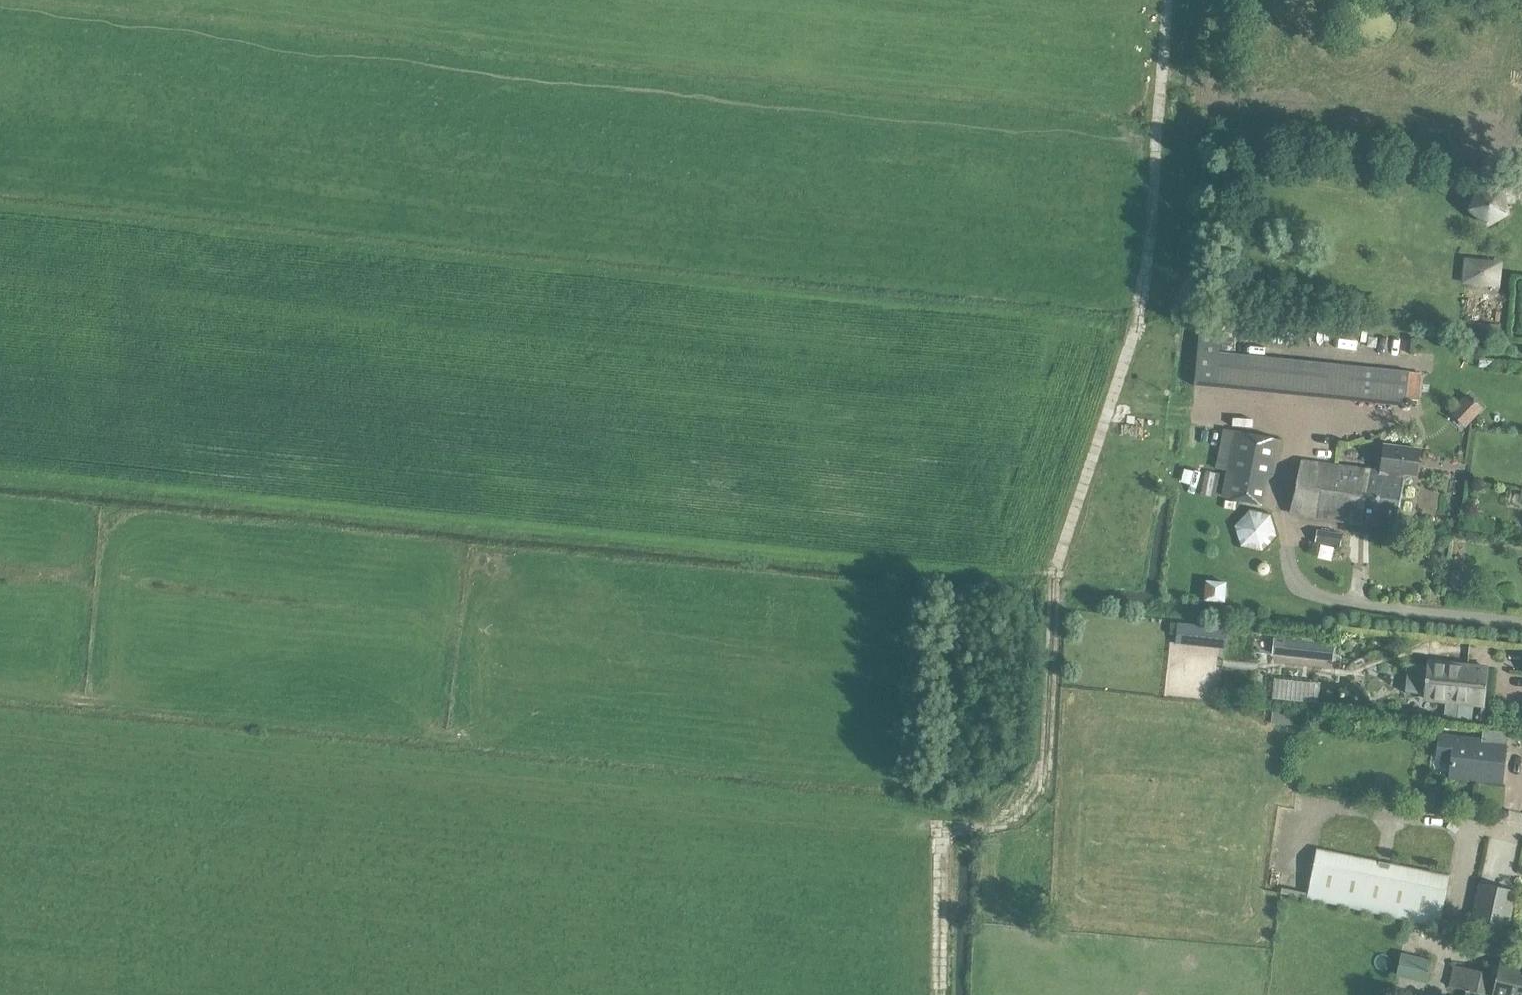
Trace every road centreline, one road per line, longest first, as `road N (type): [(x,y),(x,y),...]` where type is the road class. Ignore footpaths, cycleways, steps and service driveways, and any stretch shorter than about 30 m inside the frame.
road 1 (residential): [(1521,621),(1314,593),(1295,577),(1288,551)]

